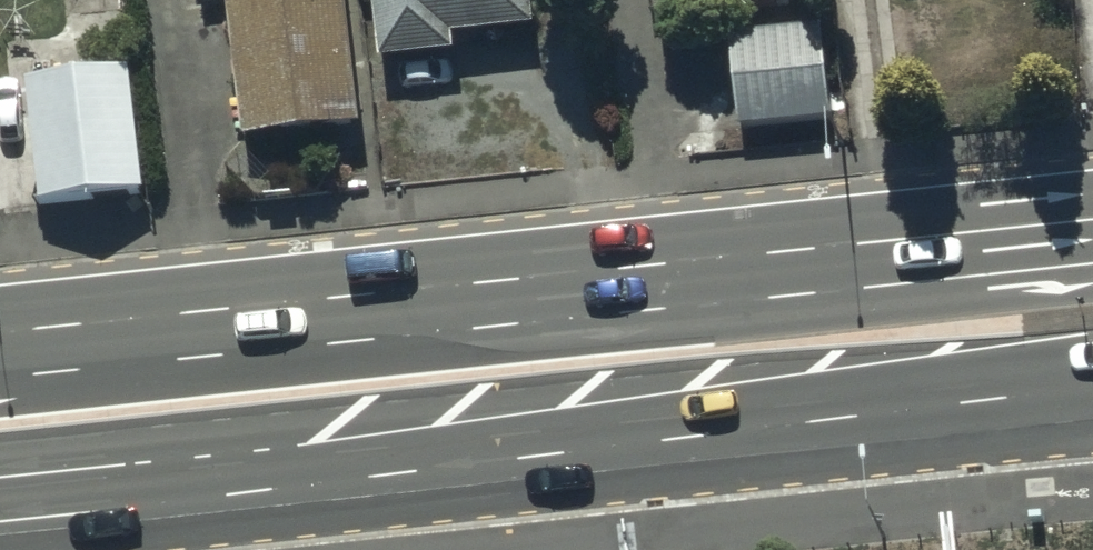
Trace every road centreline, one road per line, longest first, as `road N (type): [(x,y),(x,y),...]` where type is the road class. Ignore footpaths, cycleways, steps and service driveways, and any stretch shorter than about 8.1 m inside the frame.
road 1 (primary): [(1092,381),(928,411),(0,496)]
road 2 (primary): [(0,331),(1092,216)]

